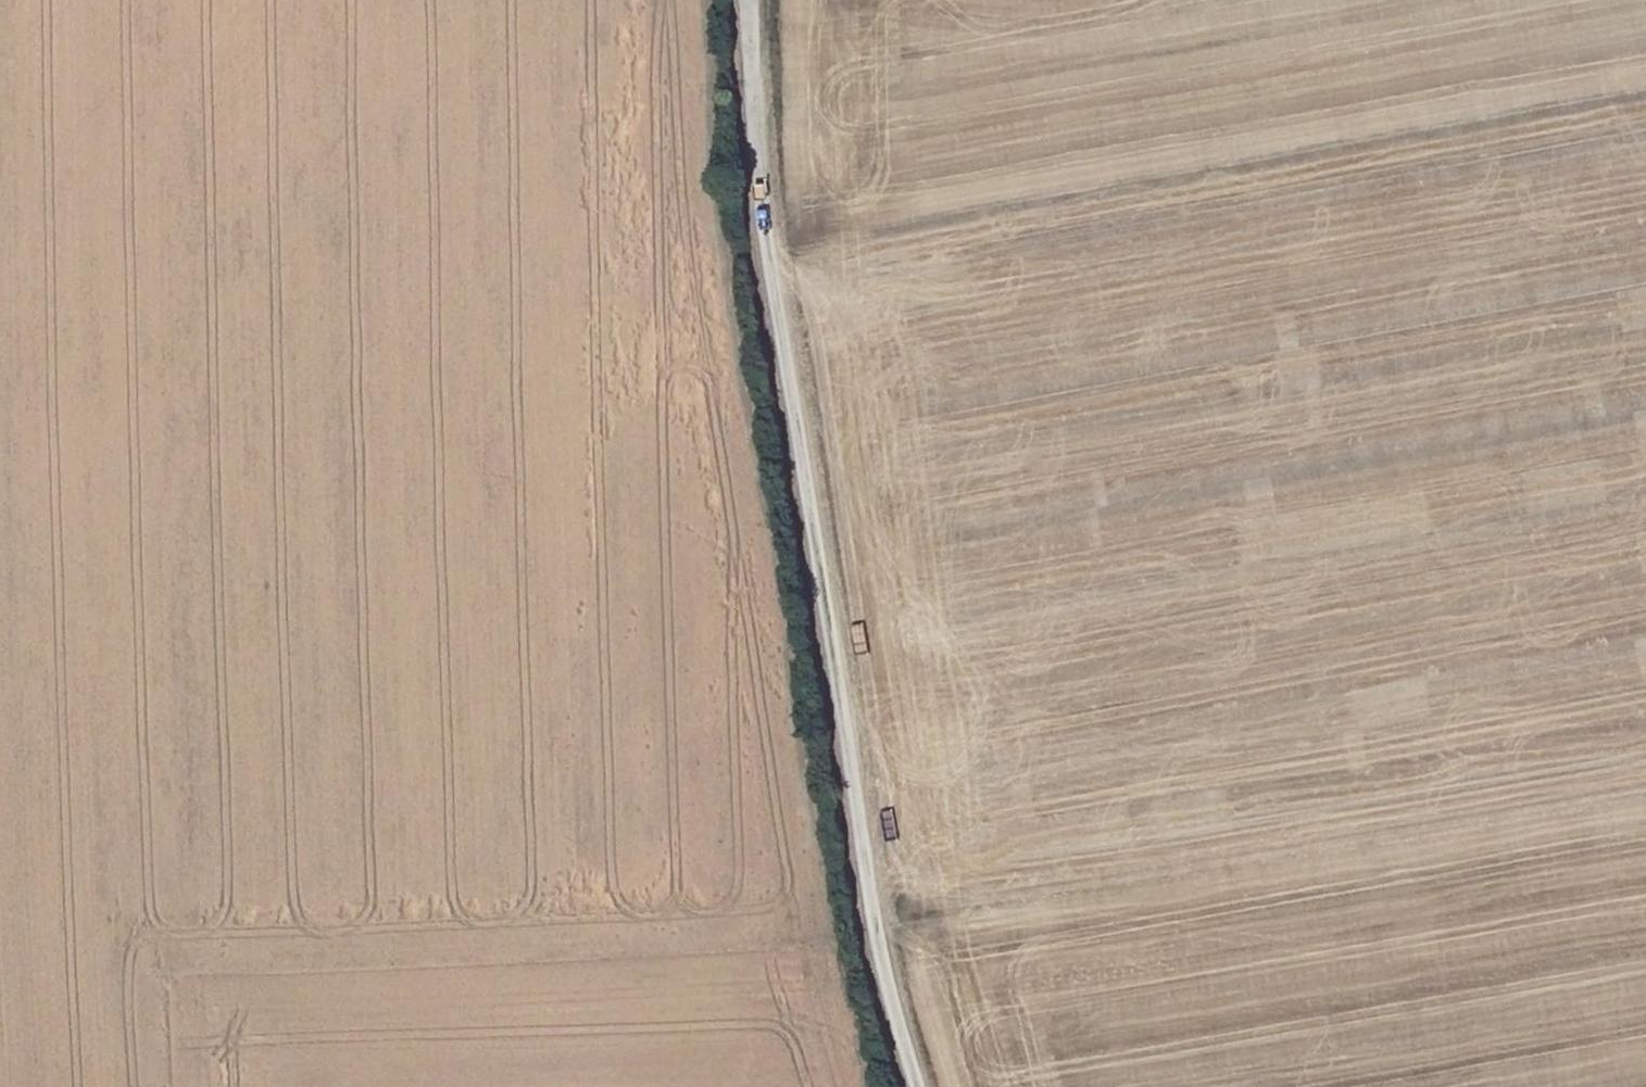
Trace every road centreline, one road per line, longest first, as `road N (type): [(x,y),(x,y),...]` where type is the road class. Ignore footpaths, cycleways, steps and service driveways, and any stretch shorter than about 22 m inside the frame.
road 1 (track): [(914,1086),(881,980),(762,226),(753,0)]

